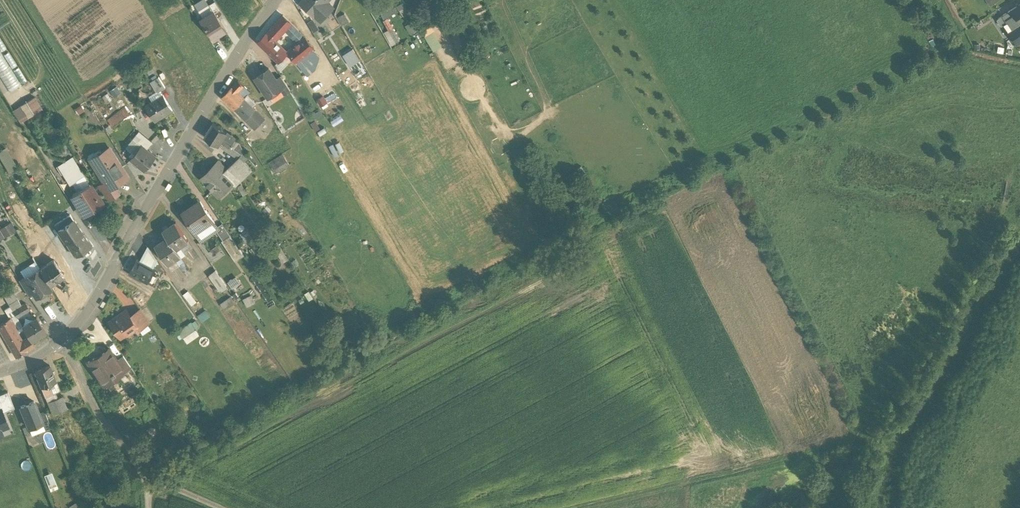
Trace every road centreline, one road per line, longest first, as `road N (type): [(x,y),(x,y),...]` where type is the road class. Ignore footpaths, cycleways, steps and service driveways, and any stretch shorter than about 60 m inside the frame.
road 1 (track): [(1019,178),(1007,196),(1000,252),(867,458),(658,507)]
road 2 (residential): [(64,346),(279,0)]
road 3 (residential): [(144,485),(101,423),(64,346)]

